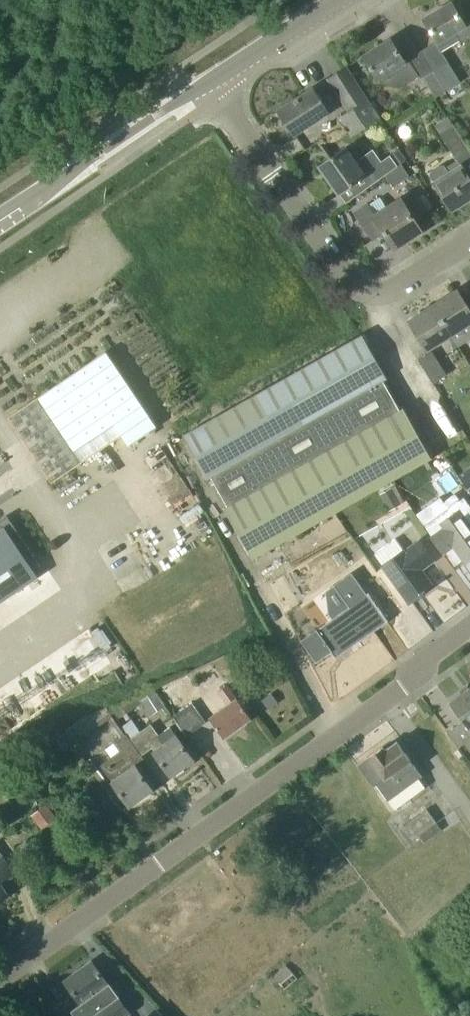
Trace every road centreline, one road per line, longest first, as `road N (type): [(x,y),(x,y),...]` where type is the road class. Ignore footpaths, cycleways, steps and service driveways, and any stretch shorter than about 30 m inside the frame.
road 1 (residential): [(0,981),(469,635)]
road 2 (residential): [(209,83),(354,284),(374,294),(398,289),(469,244)]
road 3 (secondary): [(0,220),(209,83)]
road 4 (secondary): [(209,83),(338,0)]

